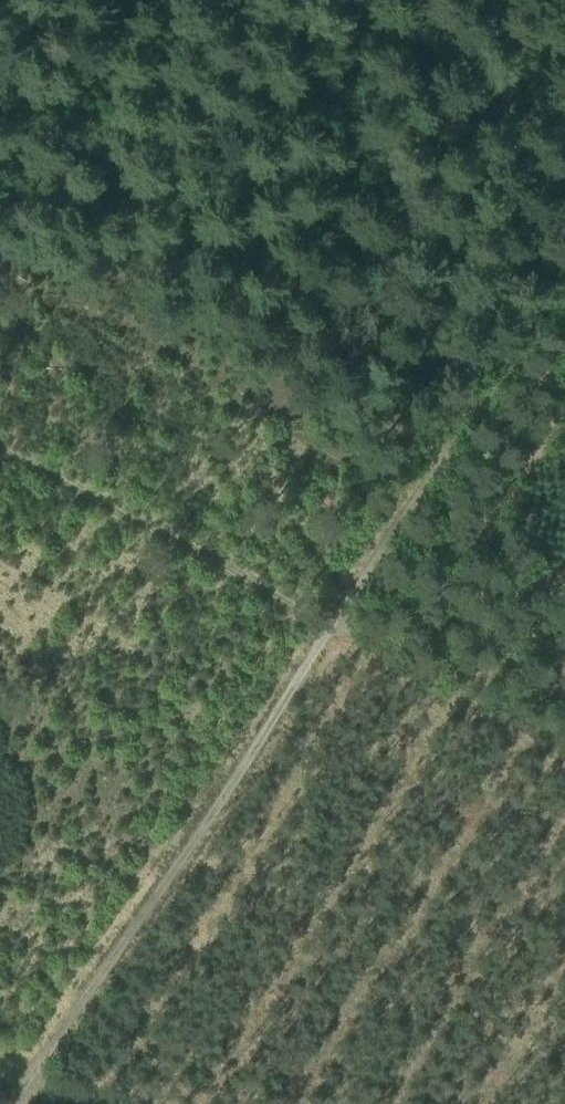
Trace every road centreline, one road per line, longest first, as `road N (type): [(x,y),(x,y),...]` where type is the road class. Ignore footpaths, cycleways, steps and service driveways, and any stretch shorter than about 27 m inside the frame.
road 1 (track): [(564,761),(330,625),(6,1103)]
road 2 (track): [(0,447),(330,625),(564,284)]
road 3 (track): [(330,0),(564,133)]

